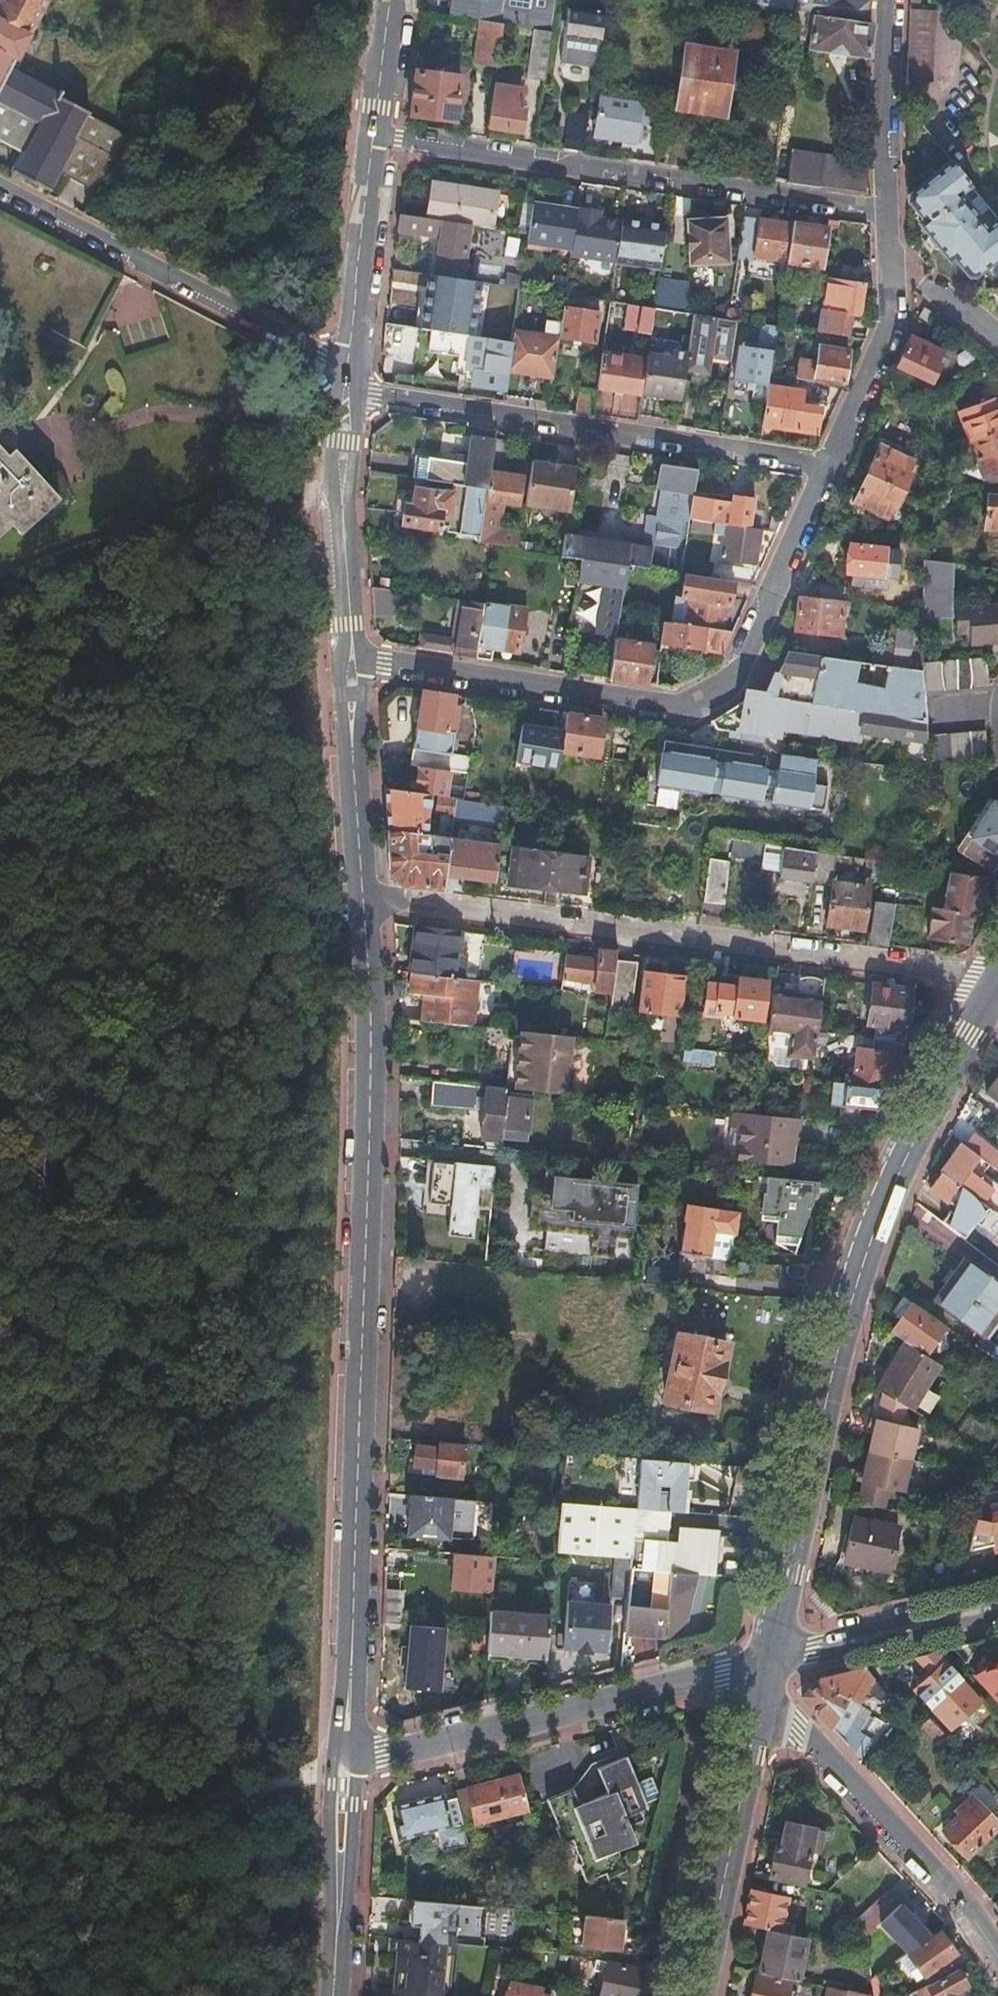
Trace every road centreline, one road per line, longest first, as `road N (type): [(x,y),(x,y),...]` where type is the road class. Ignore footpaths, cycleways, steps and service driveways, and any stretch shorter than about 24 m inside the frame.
road 1 (residential): [(354,1764),(372,1049),(363,895)]
road 2 (tertiary): [(770,1665),(871,1239),(933,1103),(997,994)]
road 3 (residential): [(363,895),(971,975),(997,989)]
road 4 (residential): [(826,462),(738,670),(698,700),(678,704),(351,656)]
road 5 (residential): [(886,212),(373,136)]
road 6 (residential): [(347,392),(826,462)]
road 7 (residential): [(770,1665),(354,1764)]
road 8 (residential): [(0,188),(348,368)]
road 9 (track): [(0,768),(44,732),(102,712),(235,634),(351,625)]
road 10 (residential): [(770,1665),(799,1733),(949,1883),(997,1950)]
road 11 (tertiary): [(700,1995),(770,1665)]
road 12 (track): [(318,625),(0,659)]
road 13 (residential): [(351,656),(341,484),(347,392)]
road 14 (residential): [(886,212),(888,323),(826,462)]
road 15 (residential): [(363,895),(351,656)]
road 16 (residential): [(997,1608),(770,1665)]
road 17 (residential): [(348,368),(373,136)]
road 18 (residential): [(339,1995),(354,1764)]
road 19 (residential): [(886,0),(886,212)]
road 20 (residential): [(373,136),(391,0)]

